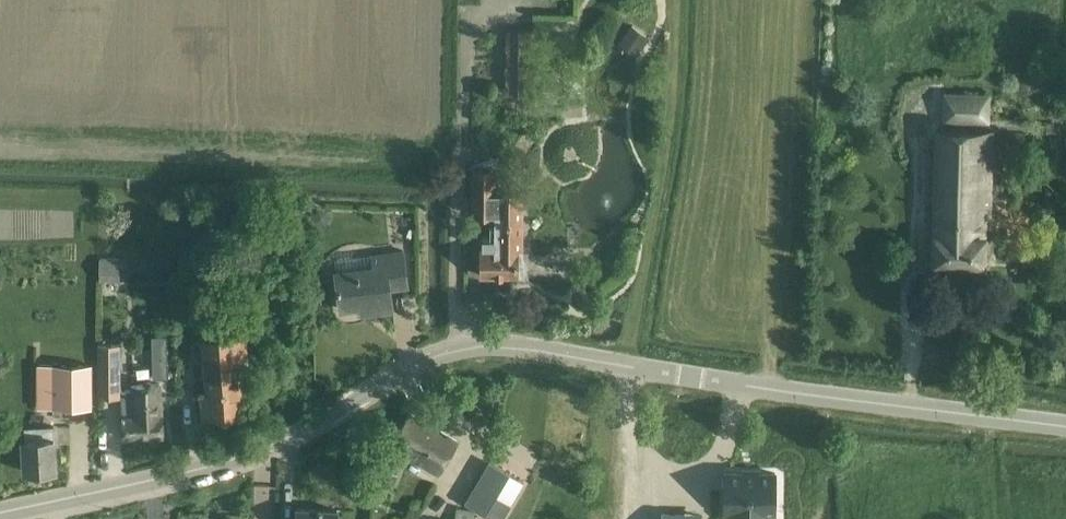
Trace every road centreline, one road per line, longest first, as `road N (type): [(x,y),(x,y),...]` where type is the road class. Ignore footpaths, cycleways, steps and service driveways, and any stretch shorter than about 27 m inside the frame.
road 1 (tertiary): [(0,518),(262,460),(464,349),(533,344),(798,398),(1065,427)]

